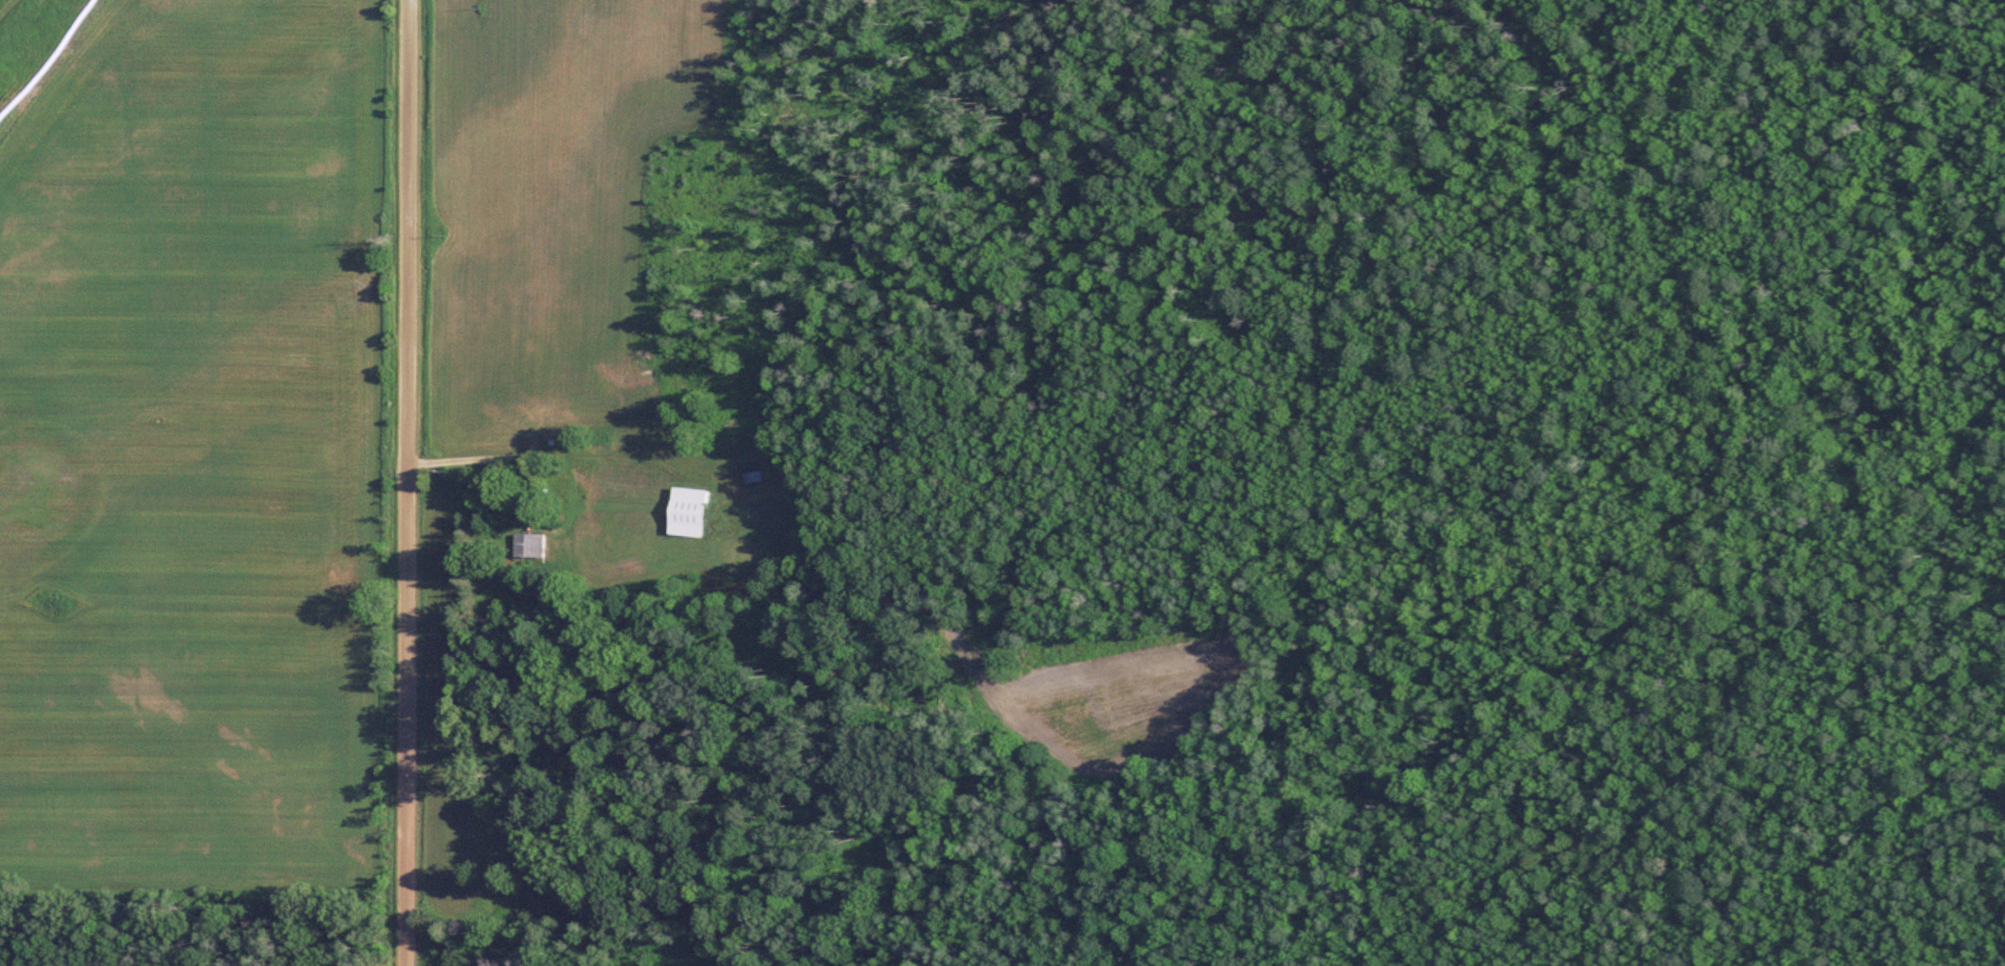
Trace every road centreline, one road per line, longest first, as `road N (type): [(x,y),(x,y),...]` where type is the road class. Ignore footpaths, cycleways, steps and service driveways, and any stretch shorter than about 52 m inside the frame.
road 1 (residential): [(411,965),(412,0)]

